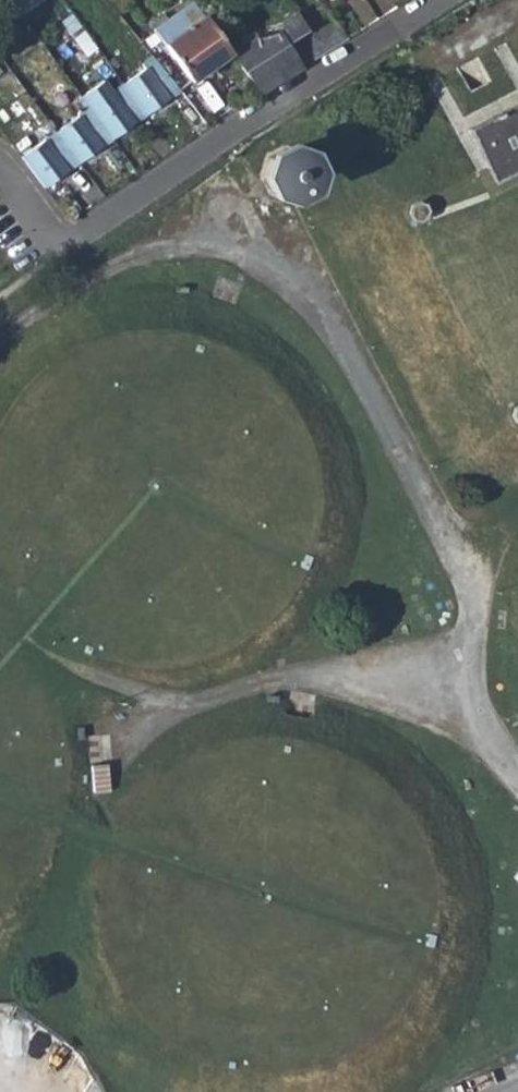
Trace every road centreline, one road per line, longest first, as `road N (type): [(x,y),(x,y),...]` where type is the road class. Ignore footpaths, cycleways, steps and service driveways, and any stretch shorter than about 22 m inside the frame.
road 1 (residential): [(441,0),(61,249),(0,171)]

